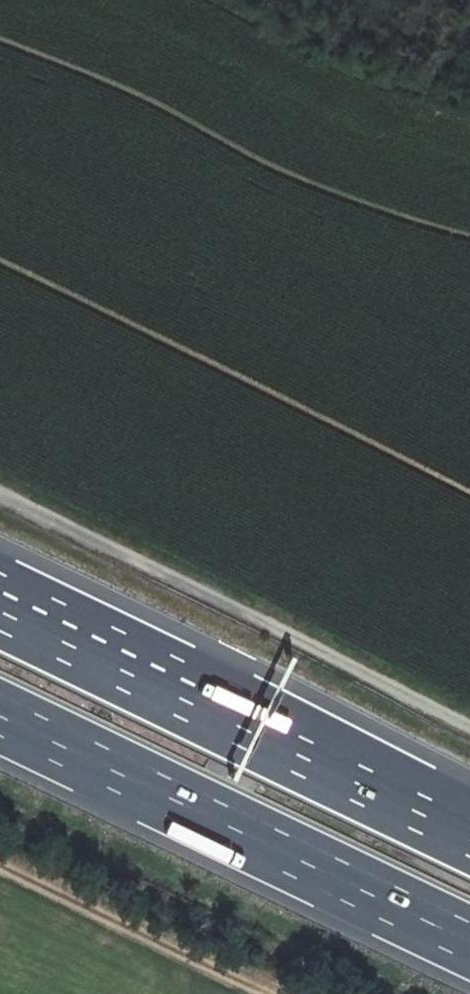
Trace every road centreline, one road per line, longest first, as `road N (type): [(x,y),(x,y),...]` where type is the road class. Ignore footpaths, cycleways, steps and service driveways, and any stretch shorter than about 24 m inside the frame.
road 1 (track): [(0,503),(469,731)]
road 2 (motorway): [(469,832),(0,605)]
road 3 (motorway): [(0,721),(469,946)]
road 4 (track): [(257,993),(0,866)]

